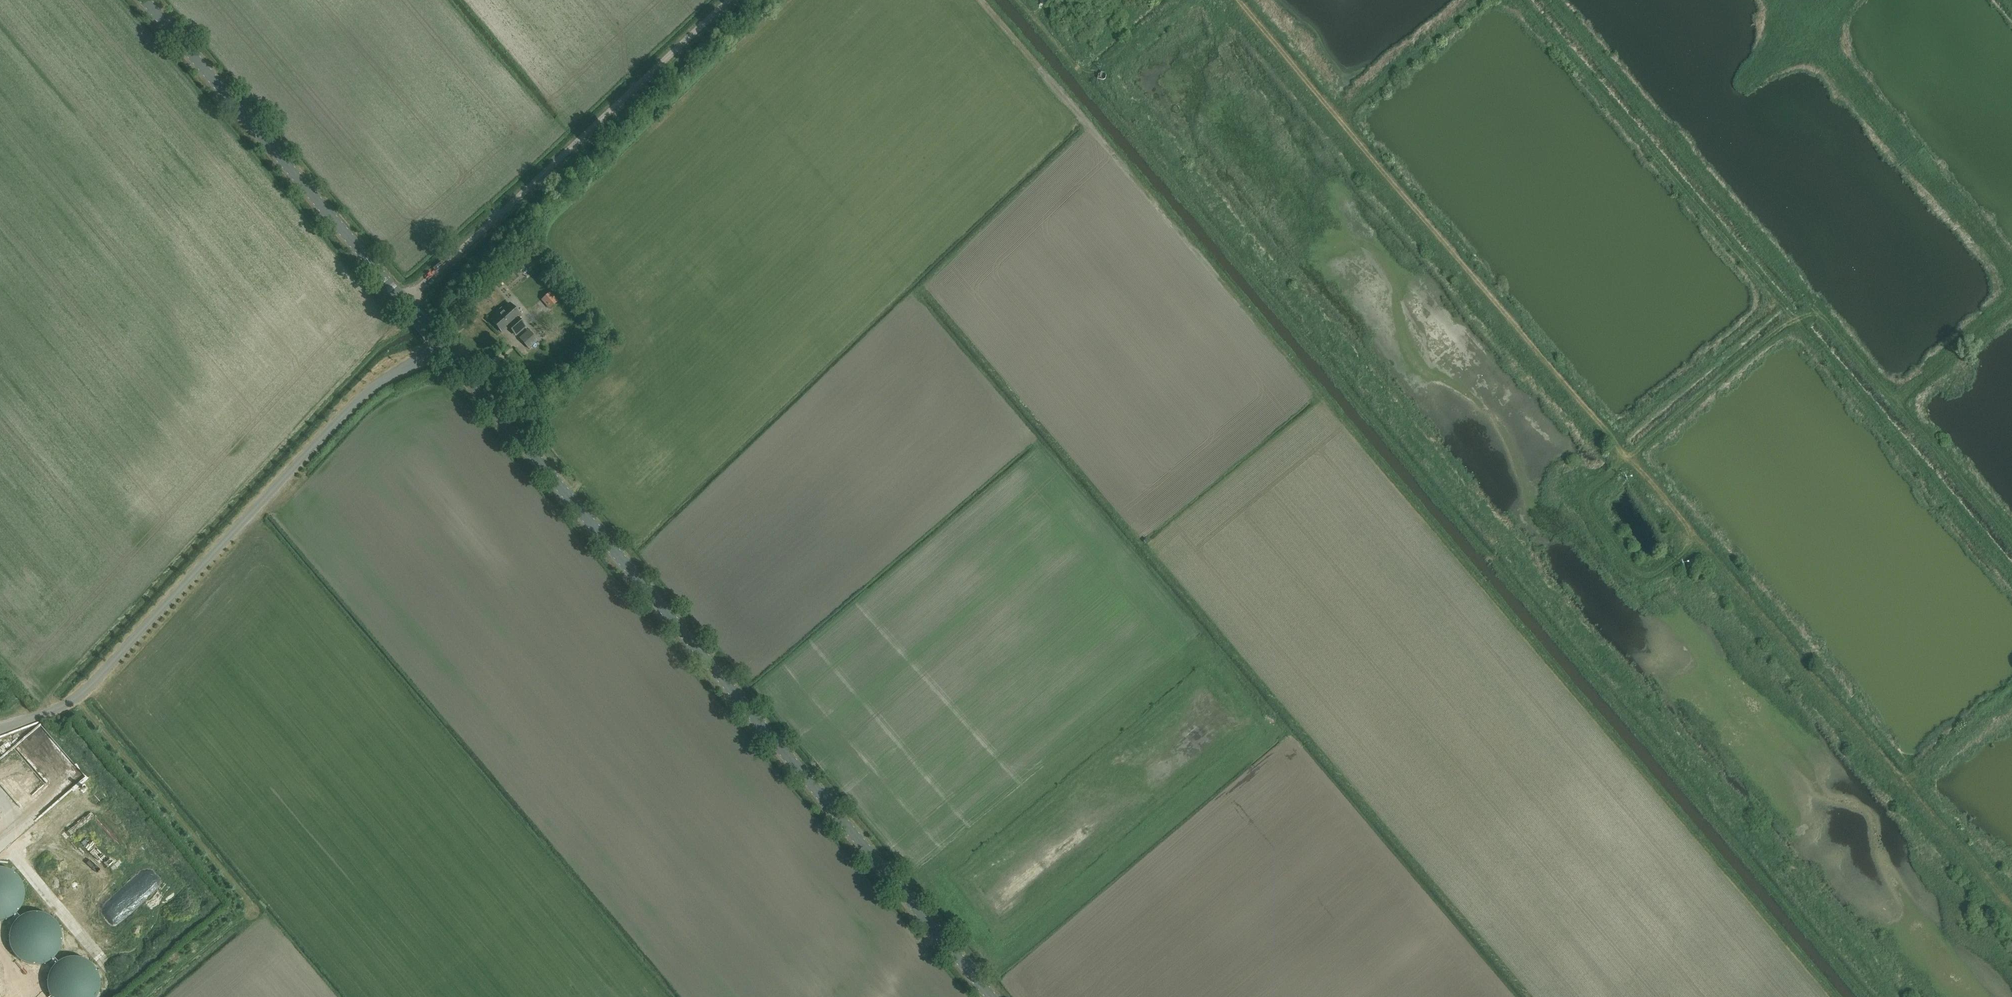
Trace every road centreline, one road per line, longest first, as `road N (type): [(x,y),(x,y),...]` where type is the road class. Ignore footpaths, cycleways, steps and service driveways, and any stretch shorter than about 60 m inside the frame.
road 1 (tertiary): [(990,996),(405,302)]
road 2 (unclassified): [(405,302),(726,0)]
road 3 (tertiary): [(405,302),(144,0)]

